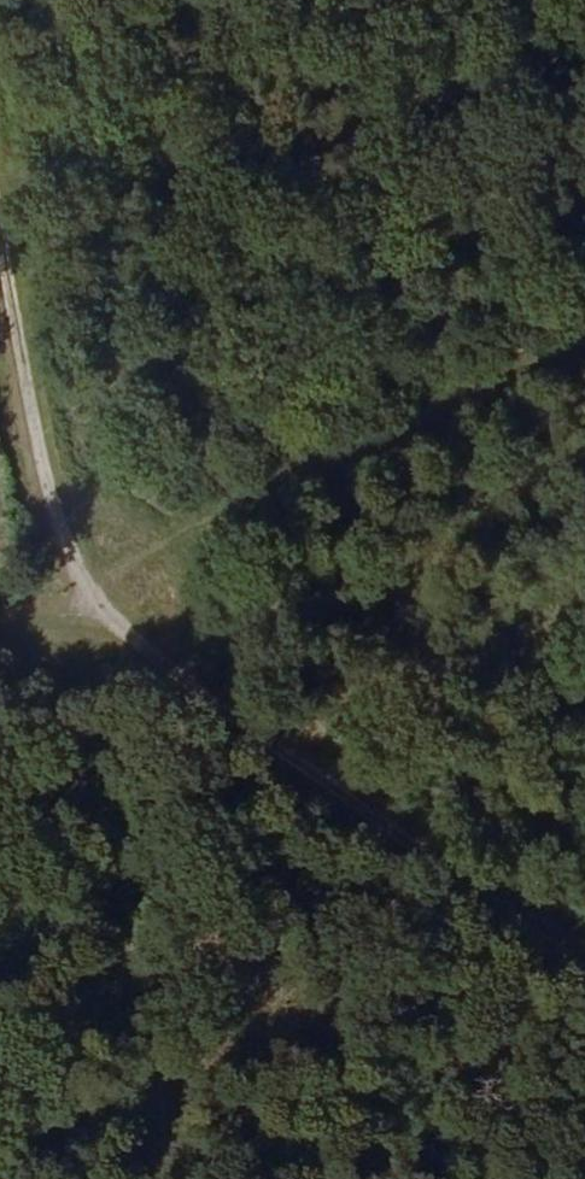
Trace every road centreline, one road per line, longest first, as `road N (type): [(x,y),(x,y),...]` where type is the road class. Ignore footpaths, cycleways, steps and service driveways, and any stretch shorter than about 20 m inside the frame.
road 1 (track): [(0,21),(114,624)]
road 2 (track): [(114,624),(265,748),(584,980)]
road 3 (track): [(114,624),(204,1178)]
road 4 (track): [(114,624),(584,395)]
road 5 (track): [(114,624),(0,677)]
road 6 (track): [(114,624),(0,579)]

